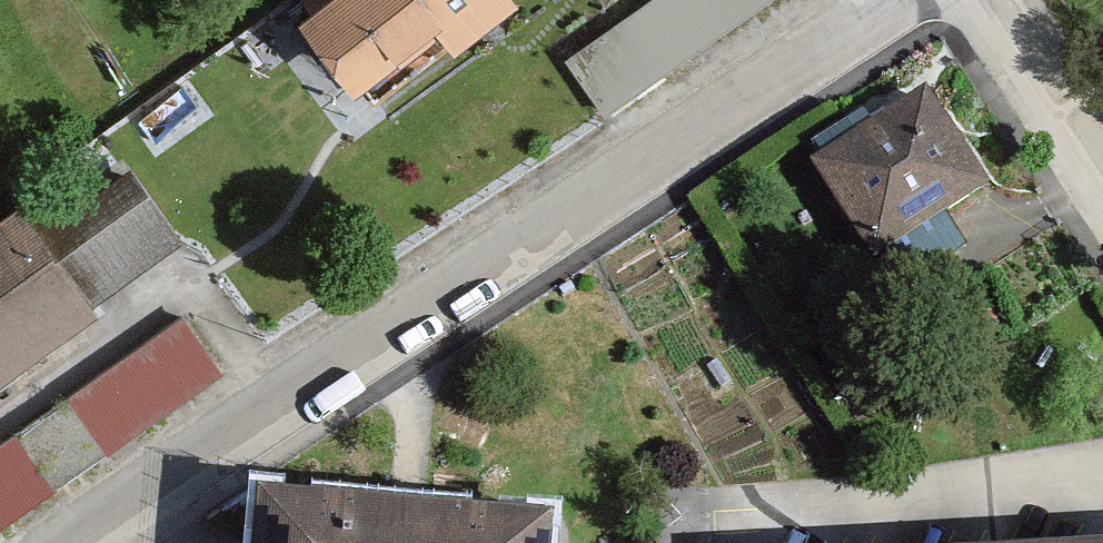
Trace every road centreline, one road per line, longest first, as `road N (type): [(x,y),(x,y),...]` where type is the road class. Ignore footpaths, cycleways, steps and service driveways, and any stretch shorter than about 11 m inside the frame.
road 1 (residential): [(928,0),(82,542)]
road 2 (residential): [(996,0),(1102,164)]

